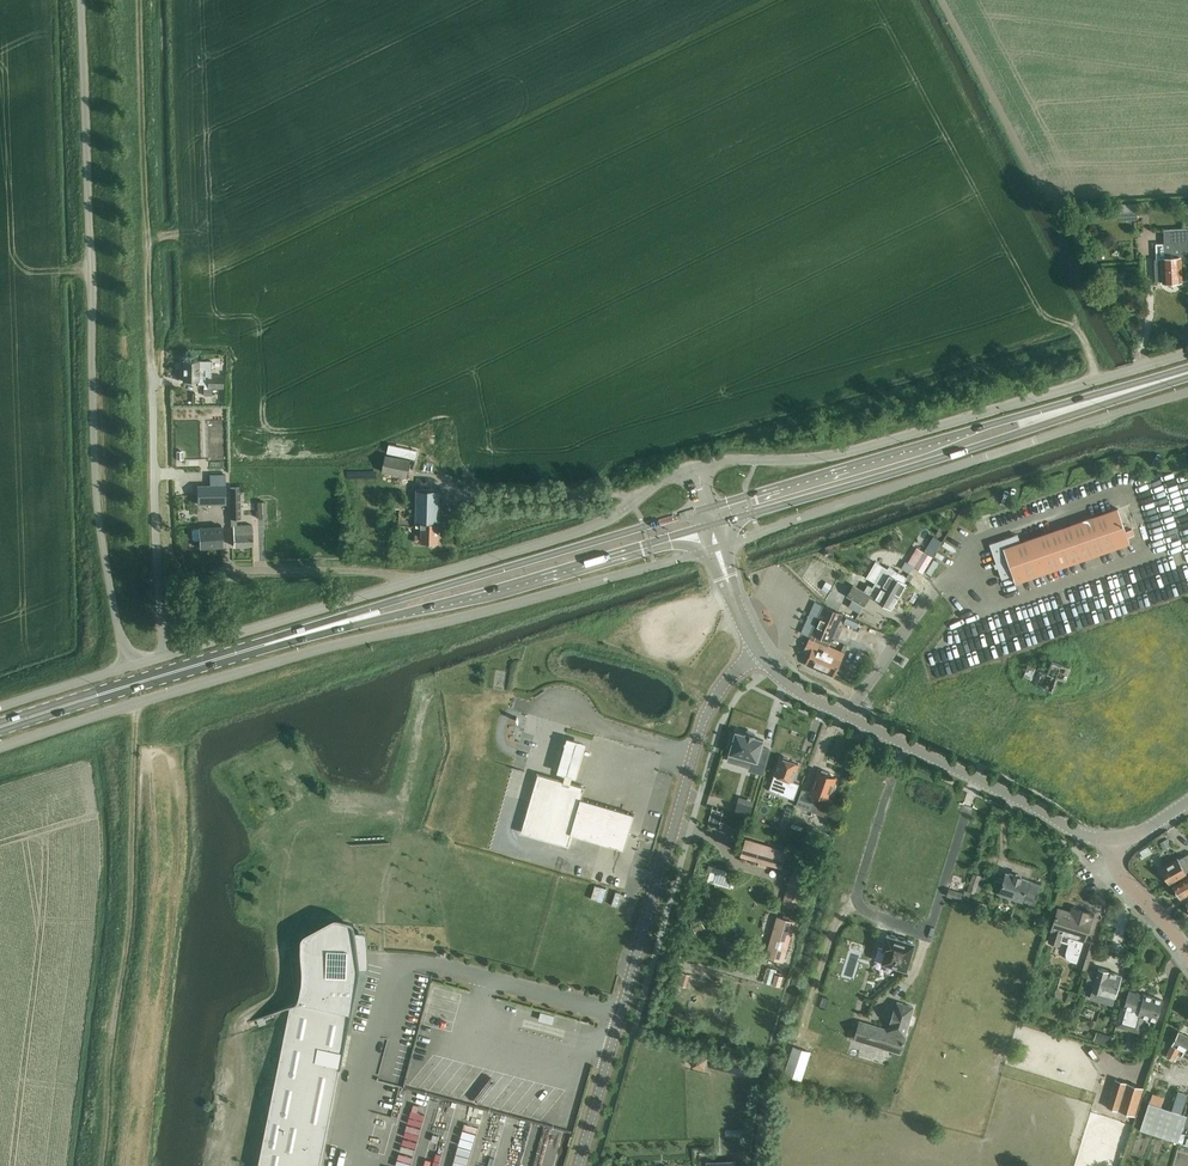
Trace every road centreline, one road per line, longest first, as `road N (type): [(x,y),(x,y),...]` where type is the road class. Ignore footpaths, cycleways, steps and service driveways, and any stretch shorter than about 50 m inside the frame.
road 1 (unclassified): [(0,748),(335,644),(718,548)]
road 2 (unclassified): [(126,668),(94,476),(80,0)]
road 3 (unclassified): [(126,668),(578,535),(696,467)]
road 4 (unclassified): [(759,652),(711,702),(578,1165)]
road 5 (unclassified): [(696,467),(845,455),(1187,352)]
road 6 (unclassified): [(718,548),(1187,391)]
road 7 (track): [(133,705),(128,941),(98,1165)]
road 8 (primary): [(708,508),(383,604),(351,621)]
road 9 (primary): [(351,621),(712,525)]
road 10 (primary): [(0,727),(351,621)]
road 11 (primary): [(712,525),(958,452),(1056,413)]
road 12 (primary): [(1056,413),(1011,418),(708,508)]
road 13 (tertiary): [(1113,840),(1078,833),(848,716)]
road 14 (residential): [(934,586),(848,716)]
road 15 (residential): [(1187,954),(1120,874),(1113,840)]
road 16 (primary): [(1056,413),(1187,372)]
road 17 (unclassified): [(0,707),(126,668)]

